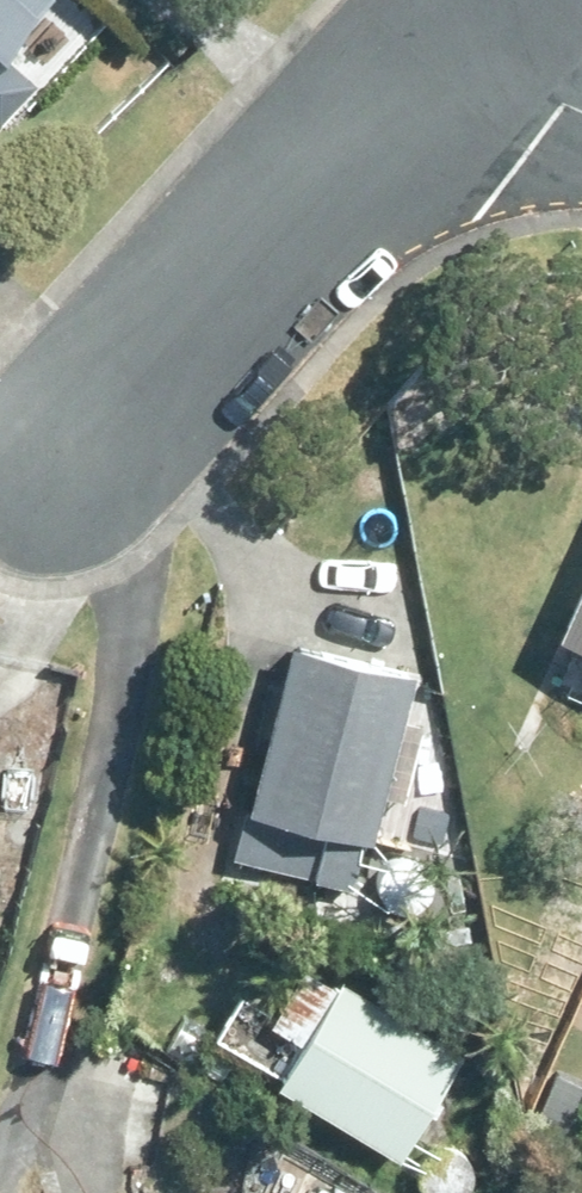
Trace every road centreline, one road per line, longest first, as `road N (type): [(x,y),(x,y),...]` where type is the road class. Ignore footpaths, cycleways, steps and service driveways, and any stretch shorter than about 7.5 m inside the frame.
road 1 (residential): [(433,51),(63,467)]
road 2 (residential): [(581,112),(433,51)]

